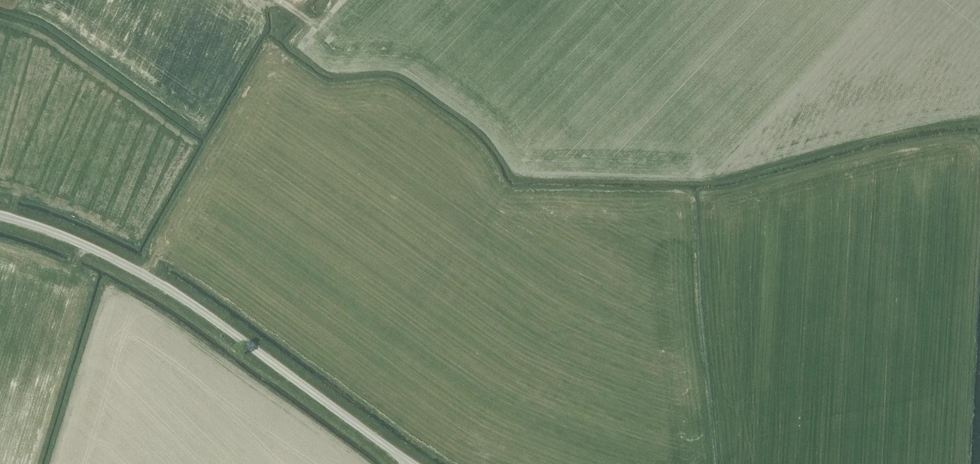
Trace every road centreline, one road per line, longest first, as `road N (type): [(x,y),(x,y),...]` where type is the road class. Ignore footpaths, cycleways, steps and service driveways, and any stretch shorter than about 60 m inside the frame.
road 1 (unclassified): [(409,463),(207,315),(129,268),(0,216)]

